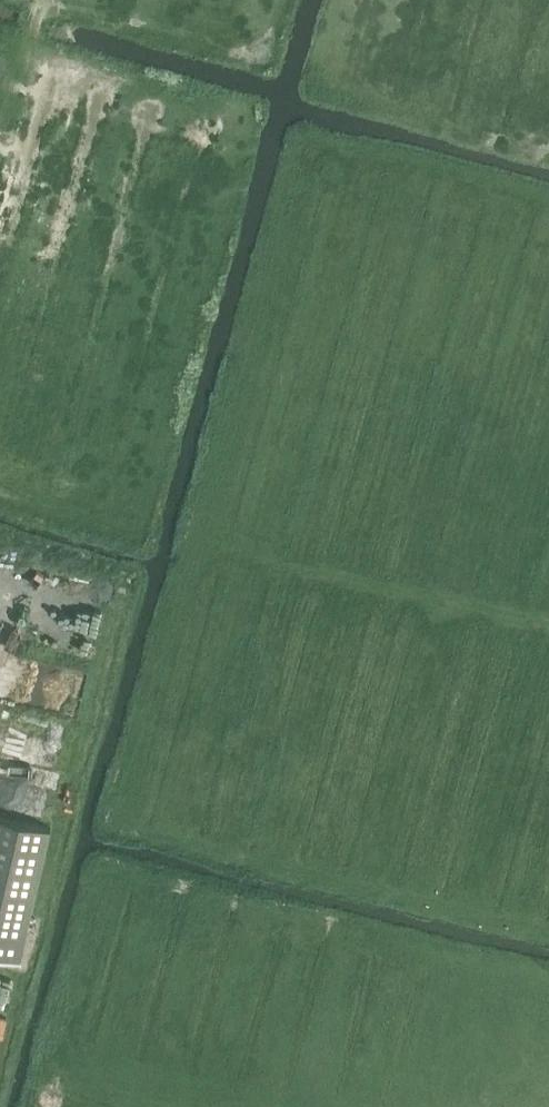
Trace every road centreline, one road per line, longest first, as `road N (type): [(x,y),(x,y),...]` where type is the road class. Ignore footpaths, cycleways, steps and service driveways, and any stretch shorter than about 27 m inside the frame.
road 1 (track): [(74,721),(90,695),(102,643),(100,591),(80,572),(0,546)]
road 2 (track): [(0,156),(44,0)]

